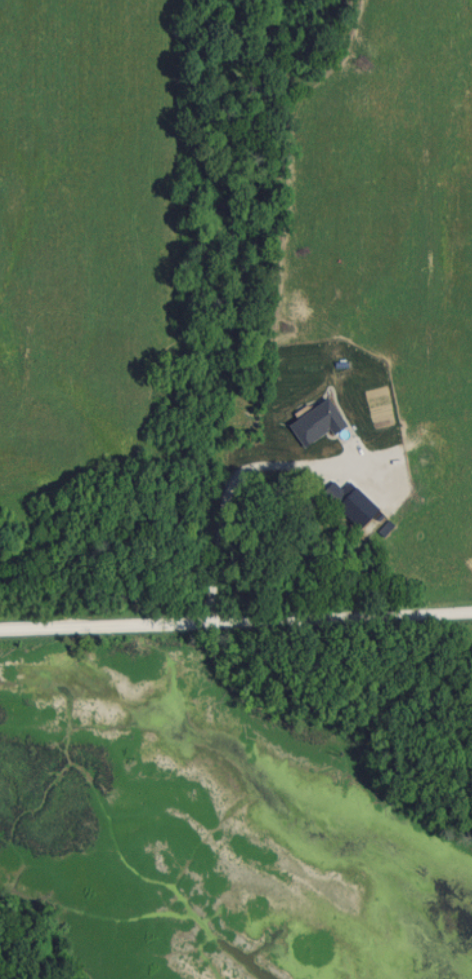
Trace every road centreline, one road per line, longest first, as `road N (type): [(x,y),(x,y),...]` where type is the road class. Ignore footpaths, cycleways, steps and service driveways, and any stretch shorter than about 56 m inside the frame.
road 1 (residential): [(0,637),(471,619)]

